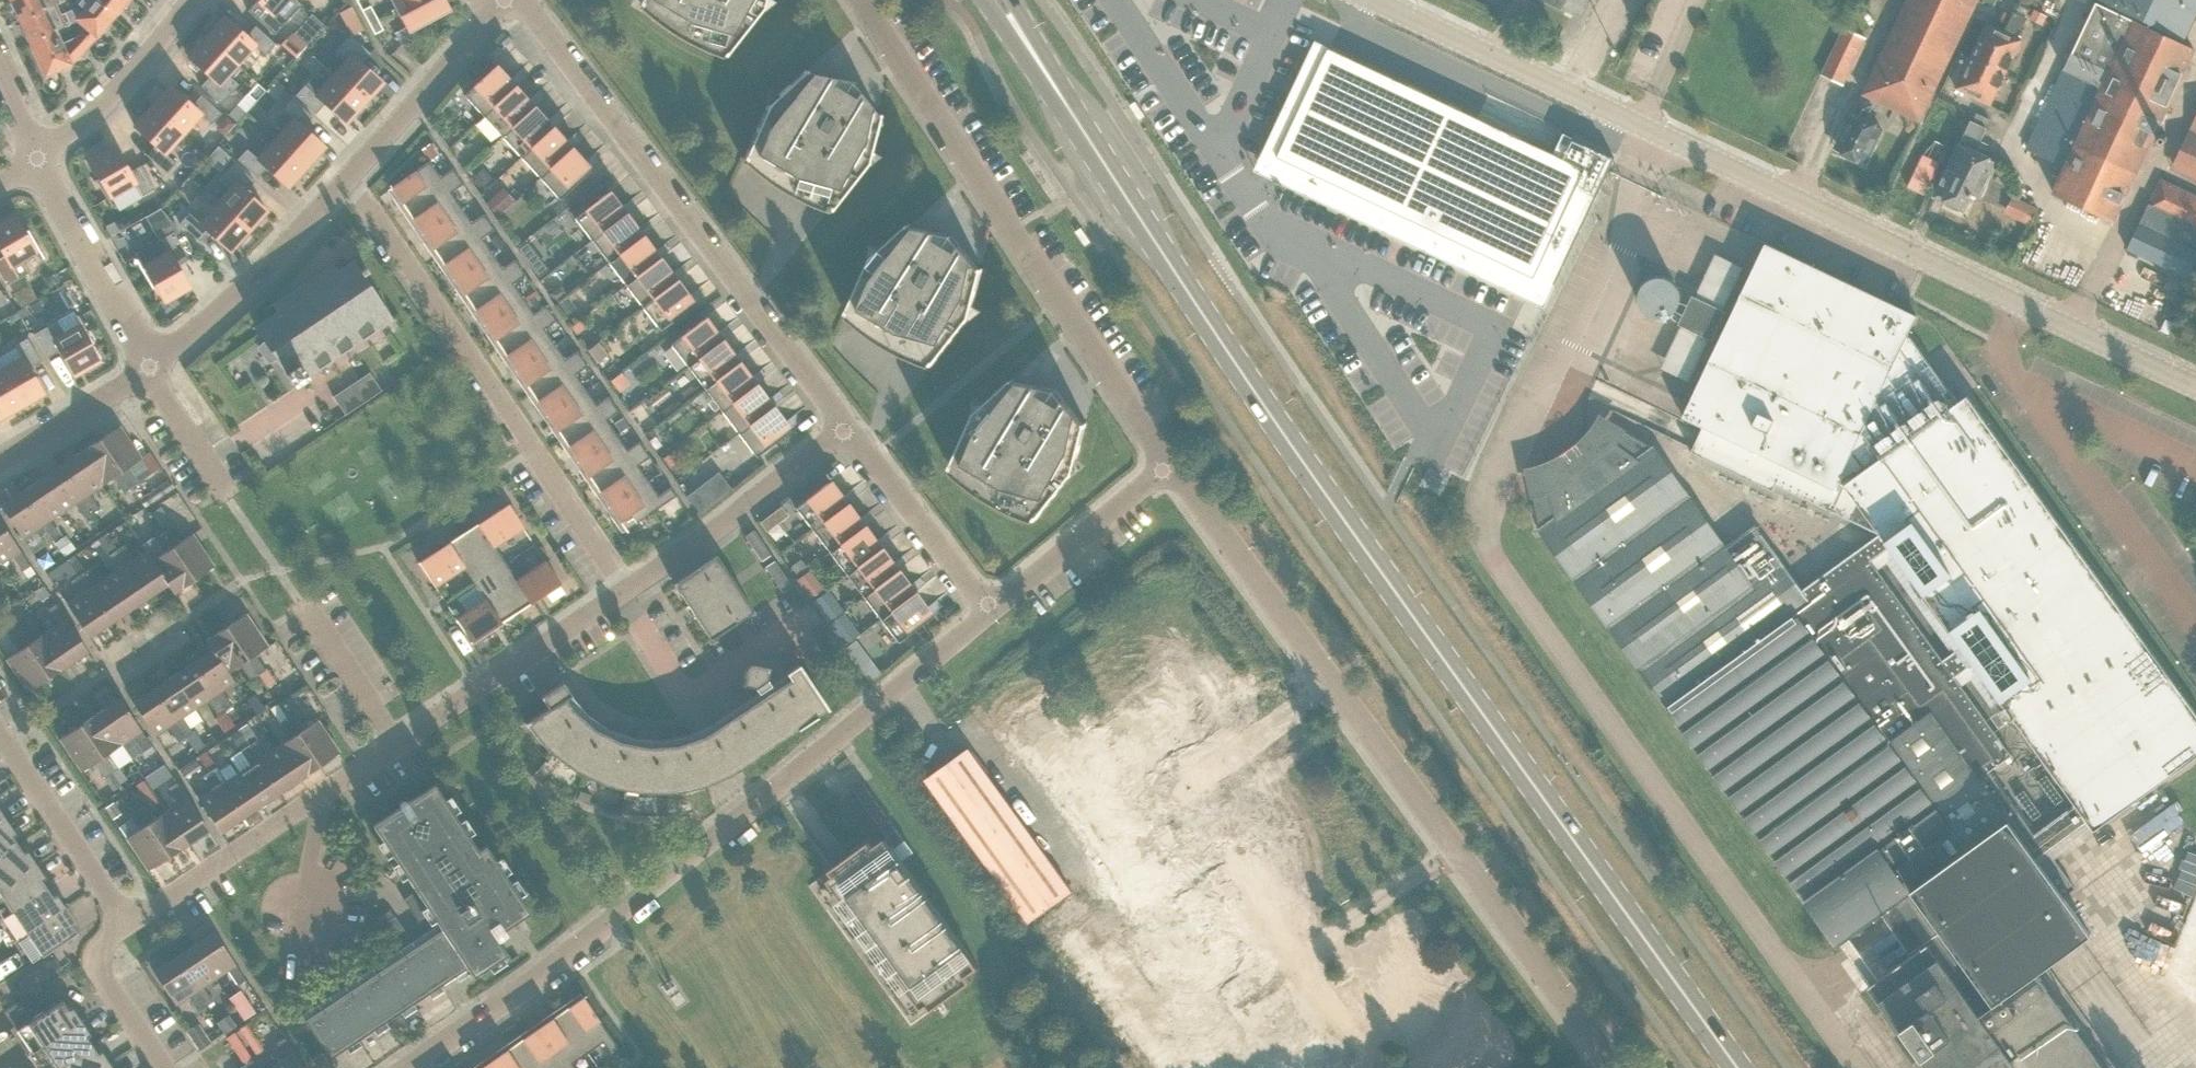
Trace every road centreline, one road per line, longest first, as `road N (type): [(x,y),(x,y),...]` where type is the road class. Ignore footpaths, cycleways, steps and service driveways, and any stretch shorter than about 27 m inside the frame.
road 1 (secondary): [(1736,1067),(1337,514),(1045,72)]
road 2 (unclassified): [(2195,386),(1373,0)]
road 3 (unclassified): [(404,1067),(643,892),(993,609)]
road 4 (unclassified): [(1603,1067),(1168,463)]
road 5 (residential): [(122,924),(621,588)]
road 6 (unclassified): [(1168,463),(858,0)]
road 7 (residential): [(849,425),(520,0)]
road 8 (residential): [(621,588),(350,175)]
road 9 (residential): [(621,588),(696,543),(849,425)]
road 10 (unclassified): [(149,369),(223,309),(350,175)]
road 11 (residential): [(807,618),(721,677),(689,688),(666,670),(621,588)]
road 12 (residential): [(149,369),(42,156)]
road 13 (residential): [(993,609),(849,425)]
road 14 (unclassified): [(993,609),(1168,463)]
road 15 (residential): [(122,924),(0,734)]
road 16 (unclassified): [(350,175),(490,11)]
road 17 (residential): [(42,156),(98,110),(187,0)]
road 18 (unclassified): [(0,463),(149,369)]
road 19 (residential): [(164,1067),(102,972),(106,944),(122,924)]

